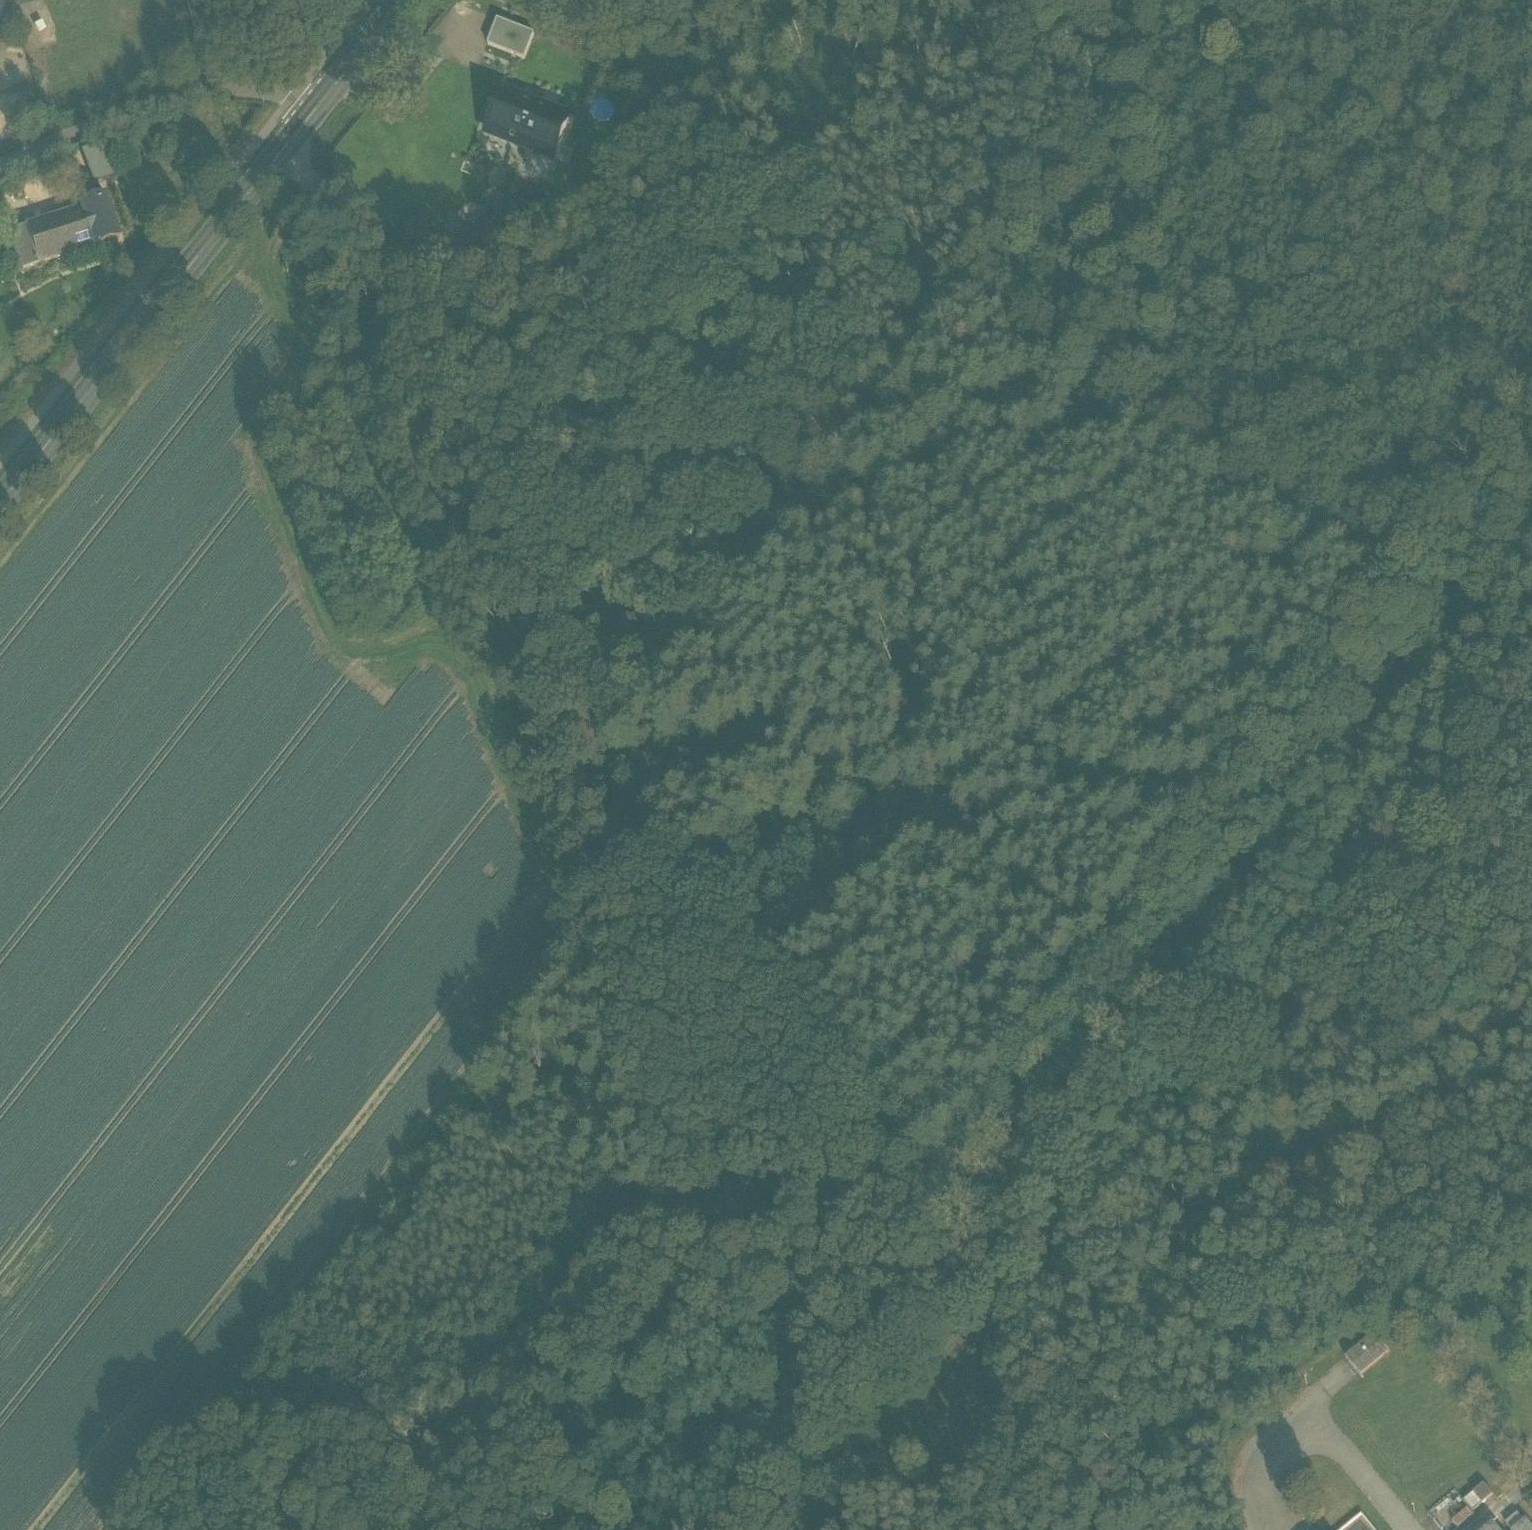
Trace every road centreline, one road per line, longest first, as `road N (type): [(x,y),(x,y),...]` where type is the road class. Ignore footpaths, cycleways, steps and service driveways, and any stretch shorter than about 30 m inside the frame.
road 1 (track): [(962,1315),(1252,995),(1310,1016),(1390,886),(1531,720)]
road 2 (primary): [(0,505),(309,119)]
road 3 (residential): [(0,167),(90,126),(219,89),(265,93),(309,119)]
road 4 (track): [(791,1529),(962,1315)]
road 5 (primary): [(309,119),(406,0)]

